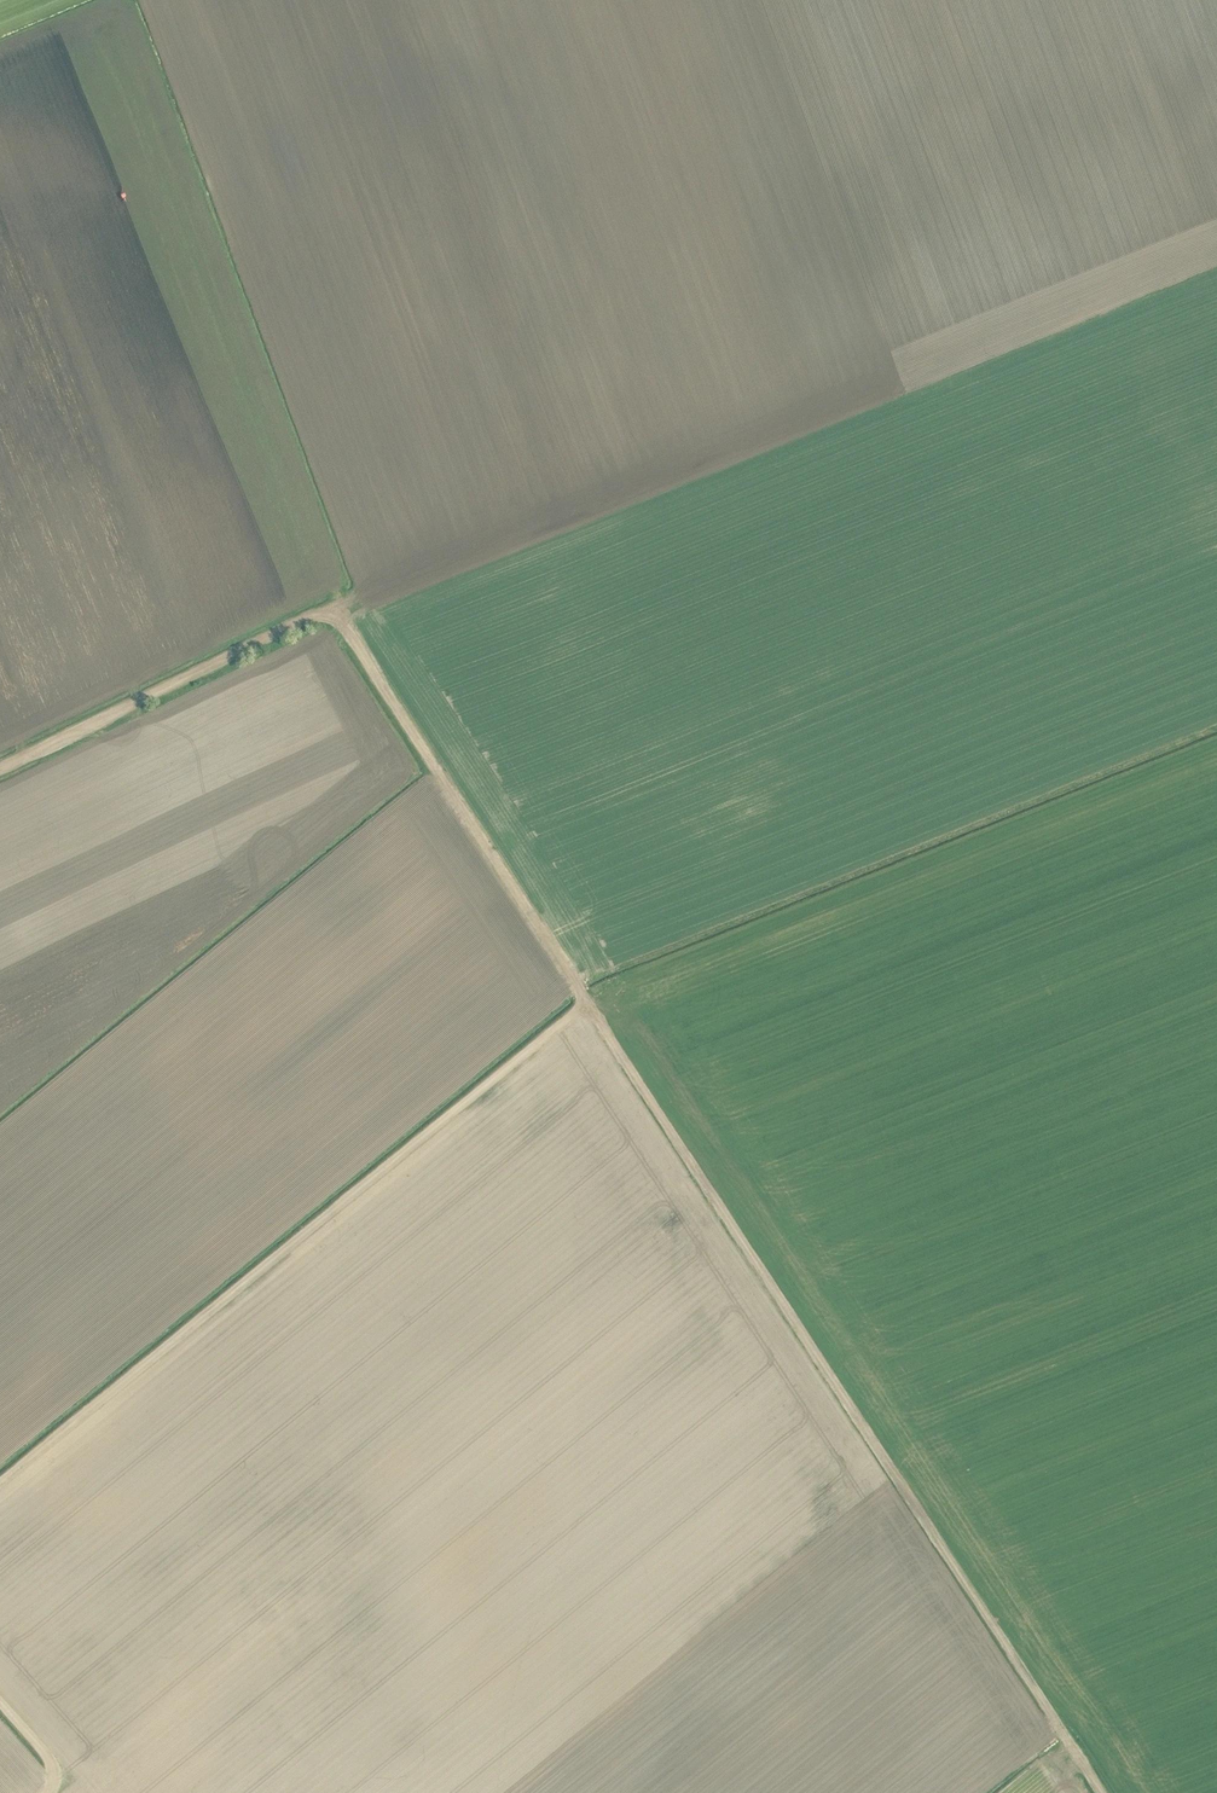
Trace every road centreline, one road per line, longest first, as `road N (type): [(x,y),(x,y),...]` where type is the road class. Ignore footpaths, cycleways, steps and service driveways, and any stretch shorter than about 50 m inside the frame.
road 1 (track): [(0,769),(307,621),(338,622),(1101,1792)]
road 2 (track): [(0,1483),(586,1002)]

